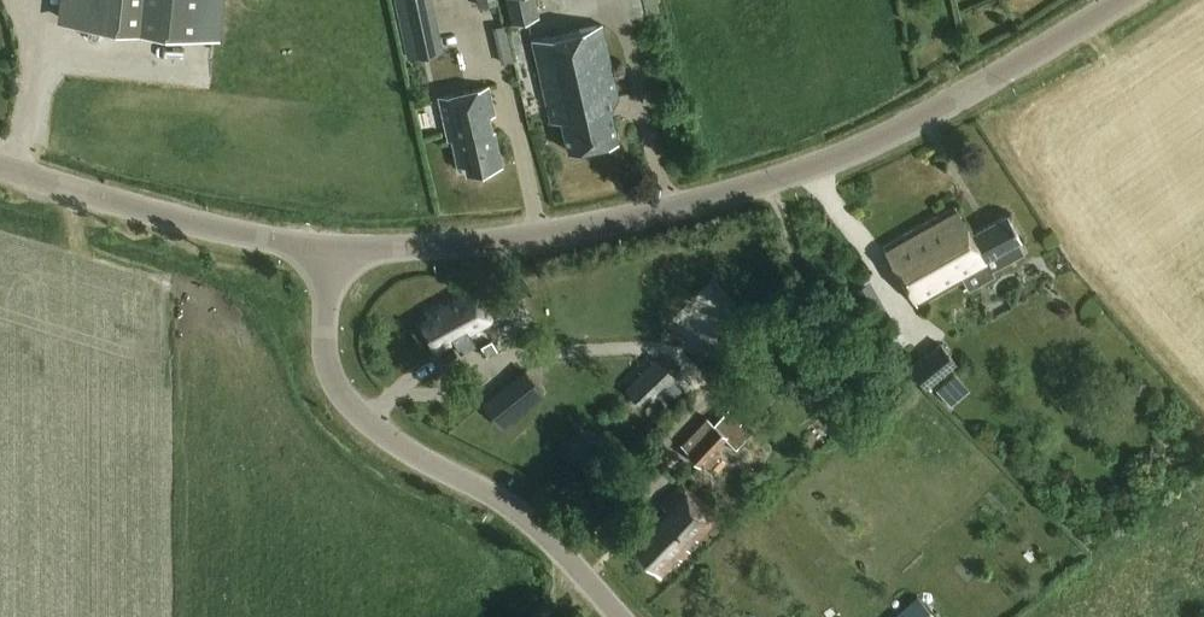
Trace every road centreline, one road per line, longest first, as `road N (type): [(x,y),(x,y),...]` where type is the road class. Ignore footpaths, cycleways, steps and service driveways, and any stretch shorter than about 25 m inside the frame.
road 1 (tertiary): [(332,253),(500,244),(700,205),(840,162),(1124,0)]
road 2 (tertiary): [(619,616),(540,531),(495,495),(397,445),(348,404),(325,358),(332,253)]
road 3 (tertiary): [(332,253),(223,234),(0,167)]

